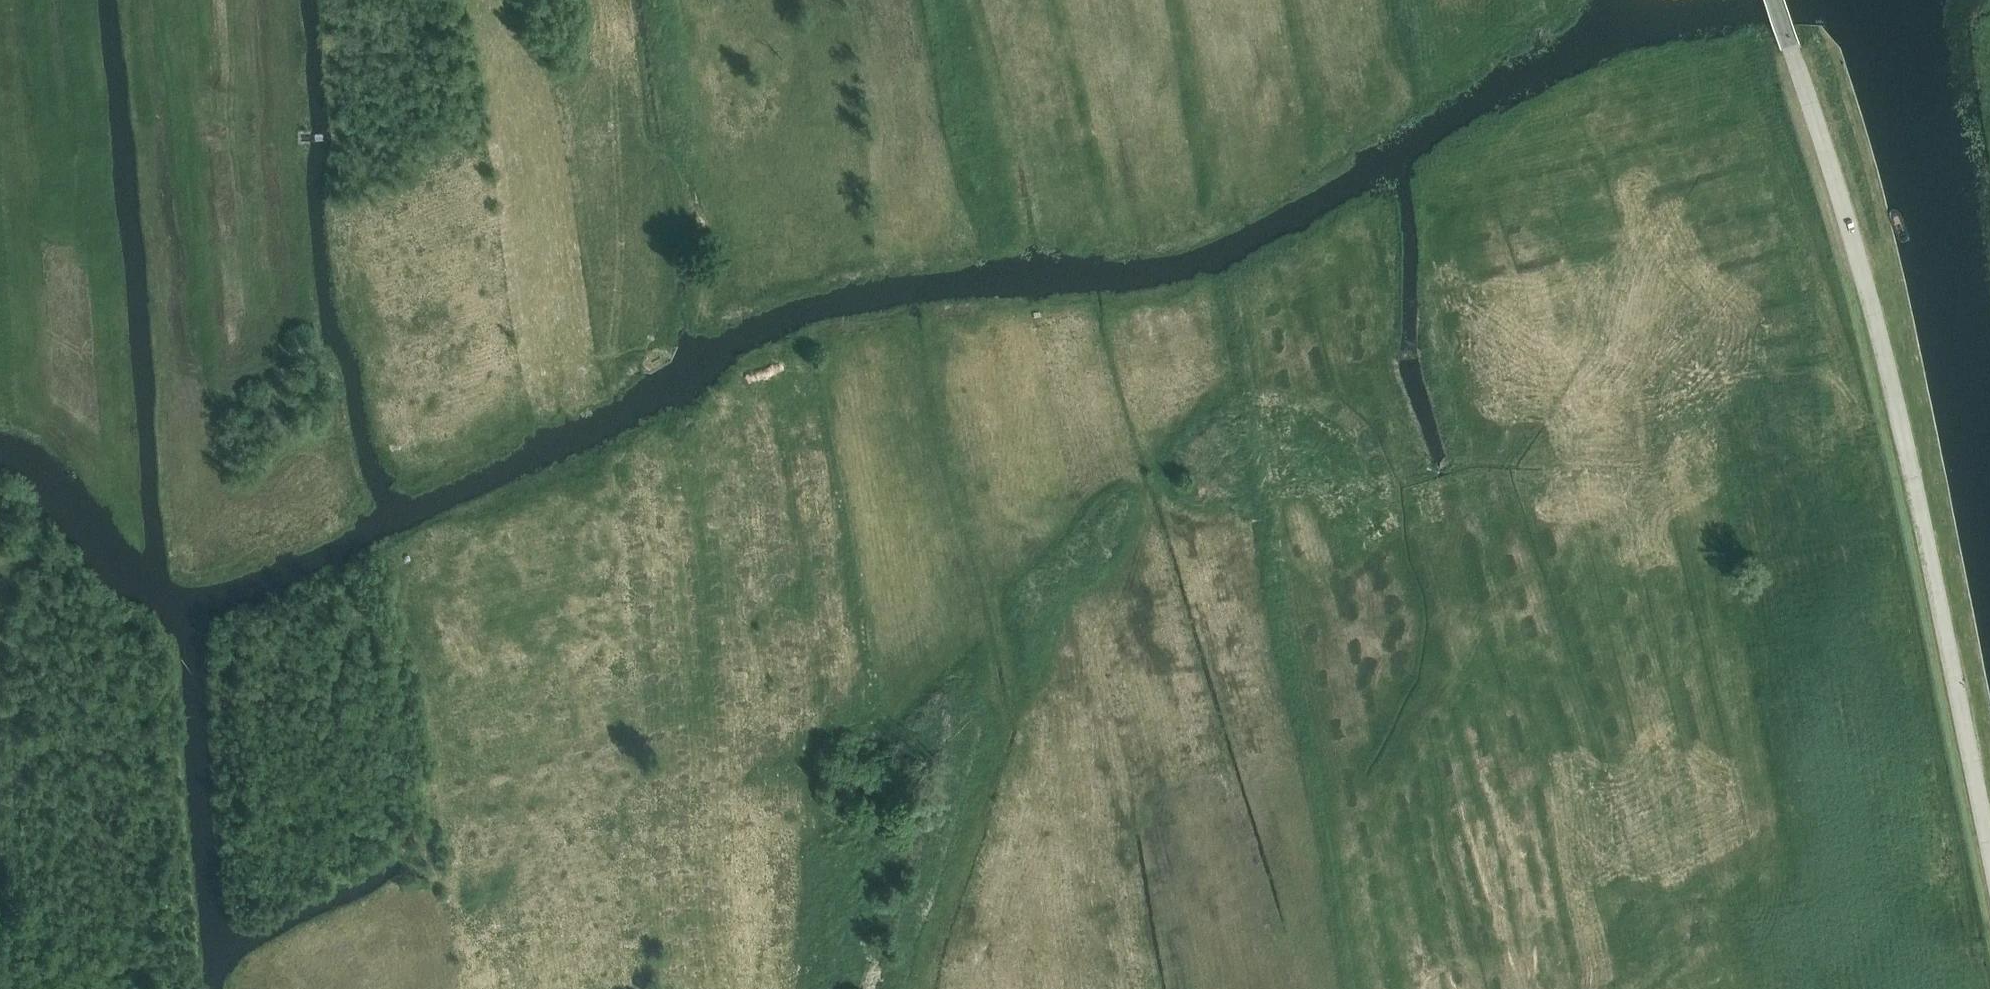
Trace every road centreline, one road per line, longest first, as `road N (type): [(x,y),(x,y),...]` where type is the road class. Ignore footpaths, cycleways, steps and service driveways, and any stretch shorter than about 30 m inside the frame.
road 1 (tertiary): [(1989,854),(1891,385),(1775,0)]

